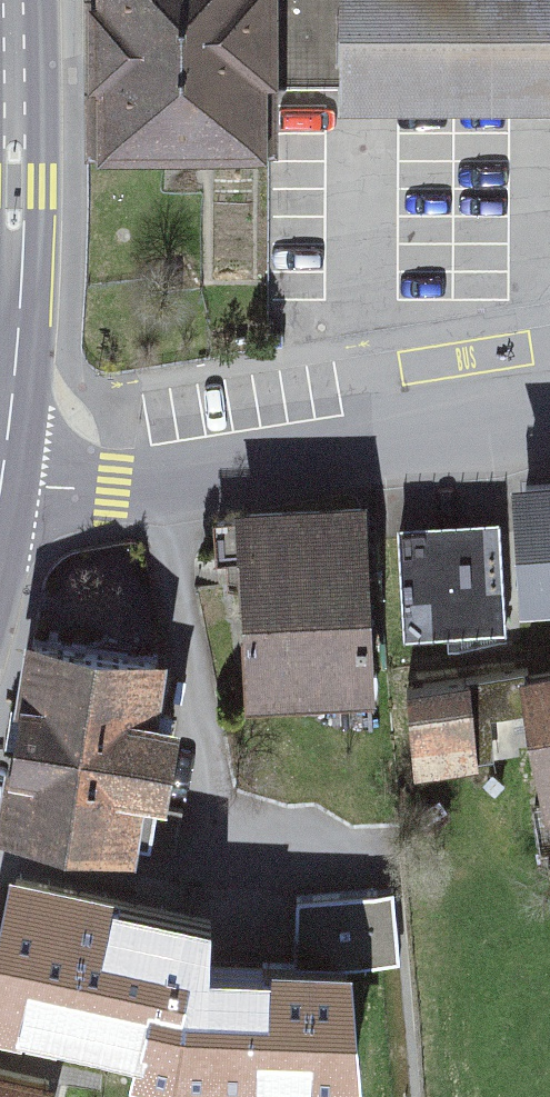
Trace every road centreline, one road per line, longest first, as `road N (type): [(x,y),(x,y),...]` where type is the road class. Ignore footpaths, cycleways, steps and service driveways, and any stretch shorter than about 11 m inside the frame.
road 1 (residential): [(2,485),(207,490),(483,435)]
road 2 (primary): [(13,396),(14,0)]
road 3 (residential): [(483,435),(493,329),(549,289)]

